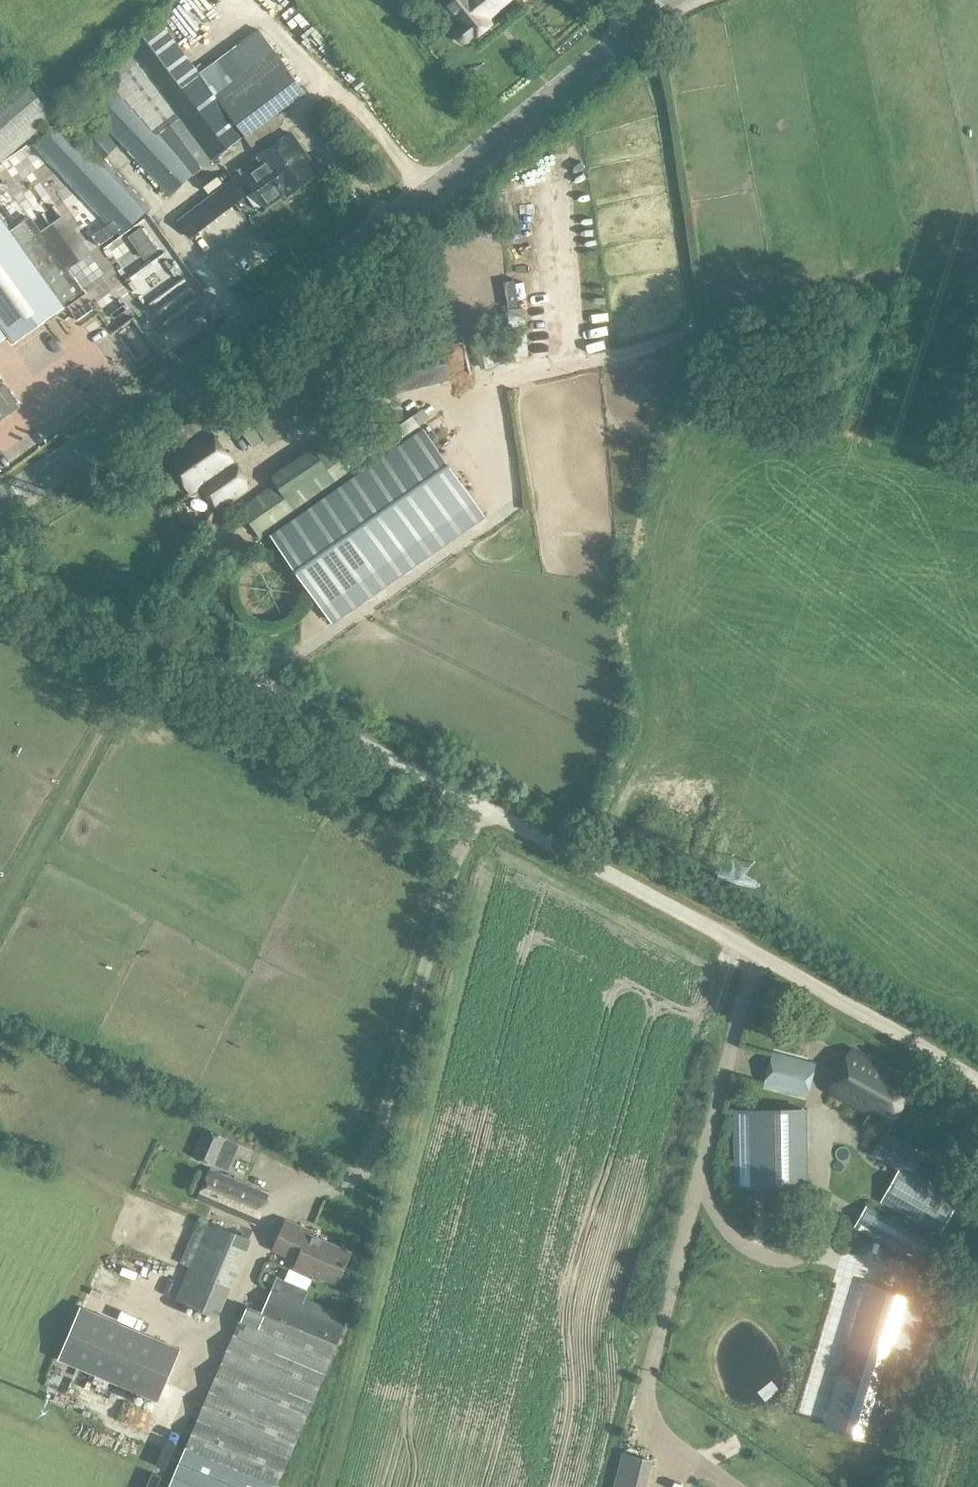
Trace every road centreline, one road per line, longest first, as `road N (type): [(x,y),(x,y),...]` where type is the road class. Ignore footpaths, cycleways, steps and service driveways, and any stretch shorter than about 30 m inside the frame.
road 1 (unclassified): [(977,1082),(760,955),(0,564)]
road 2 (tertiary): [(0,506),(471,163),(671,0)]

